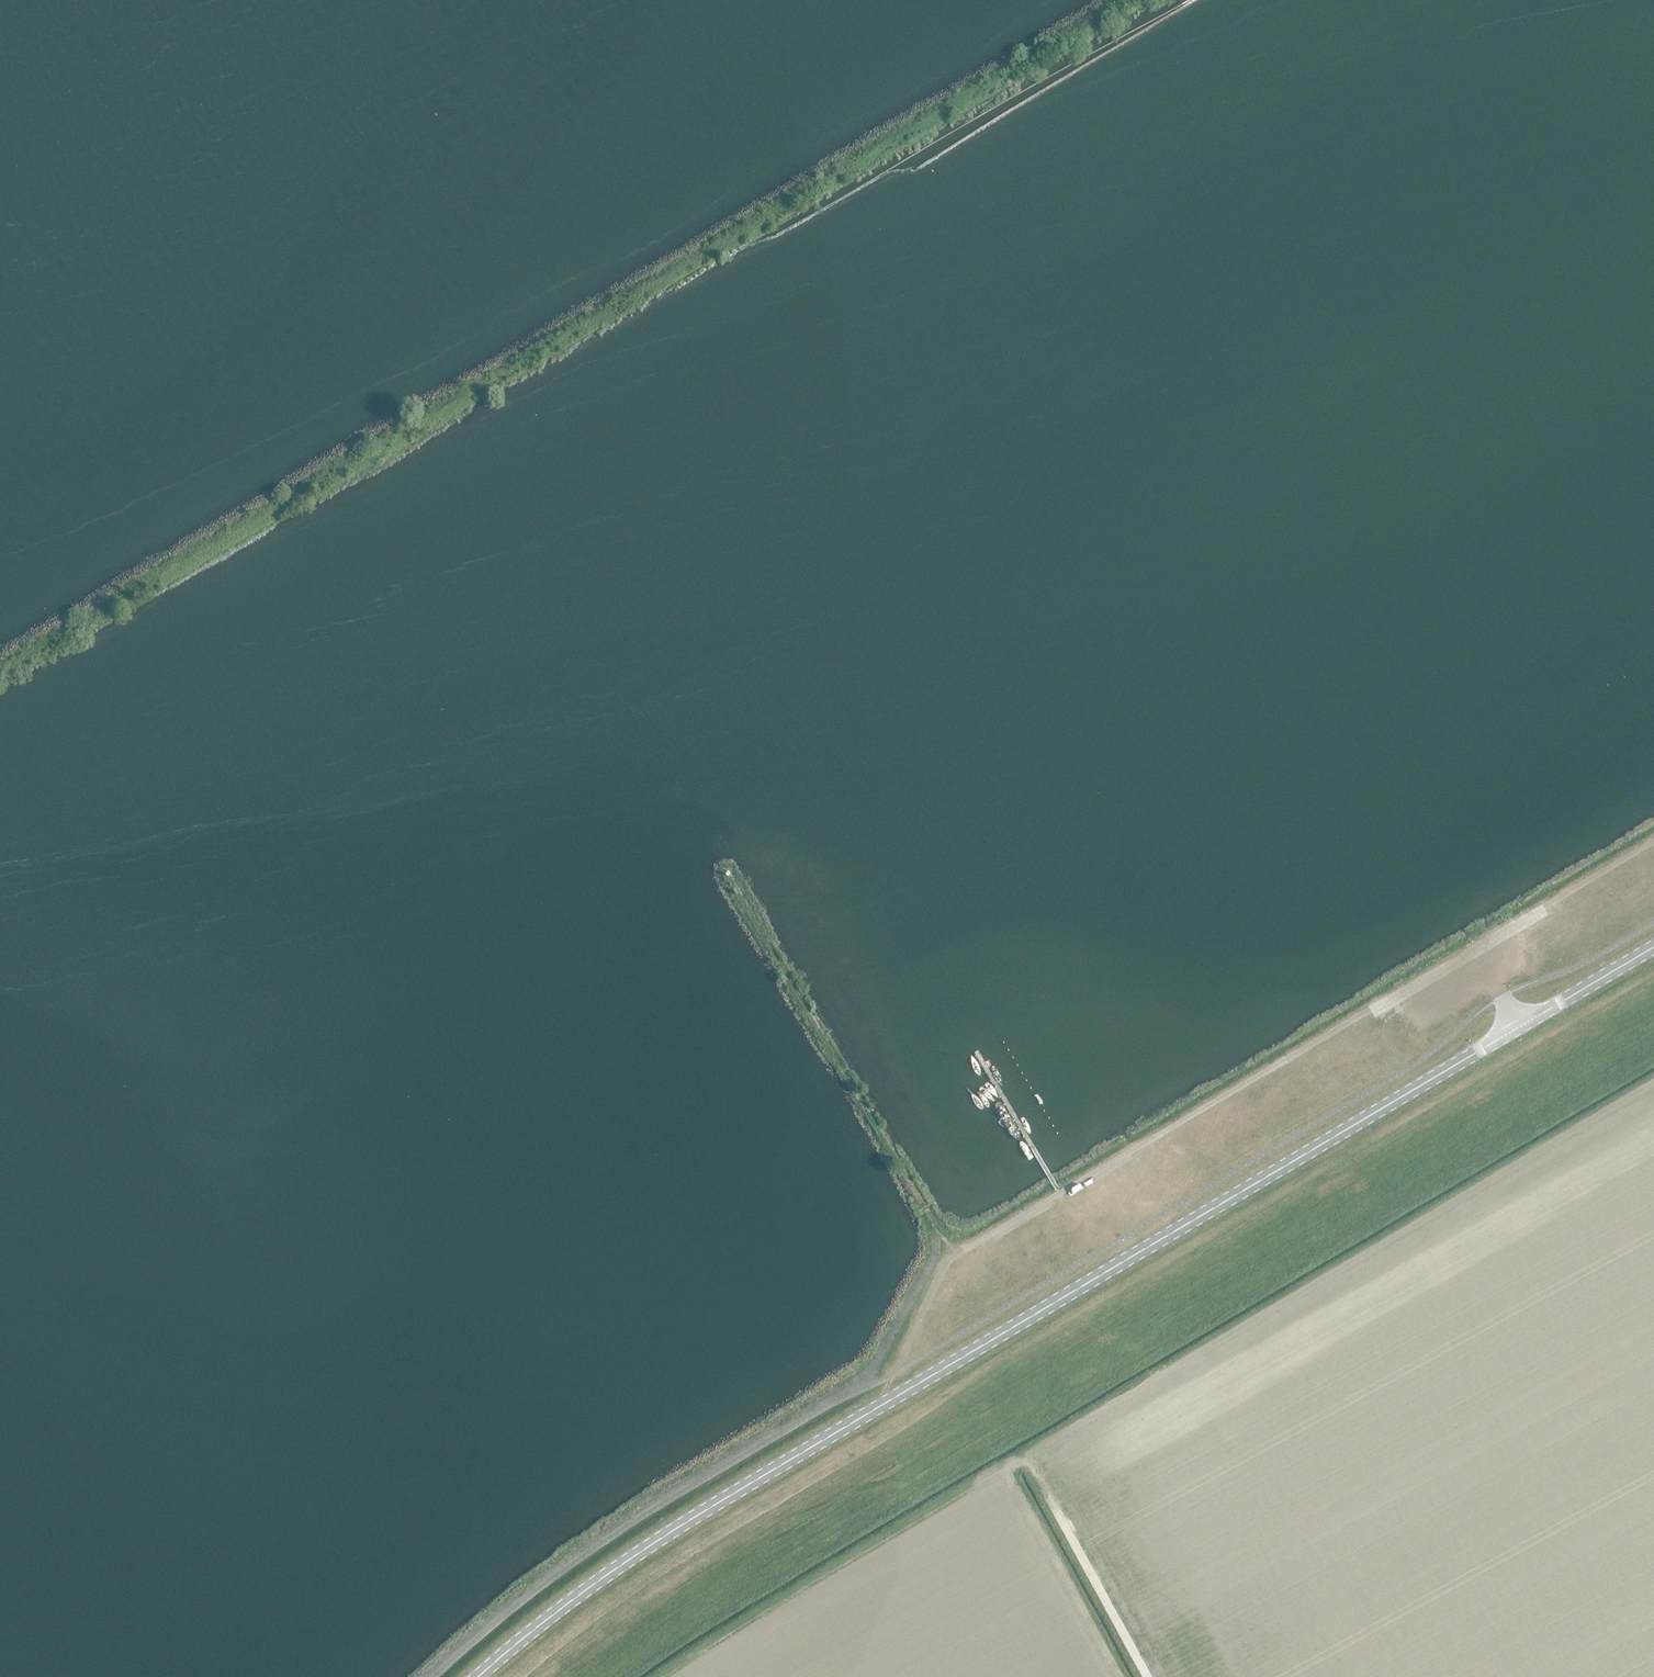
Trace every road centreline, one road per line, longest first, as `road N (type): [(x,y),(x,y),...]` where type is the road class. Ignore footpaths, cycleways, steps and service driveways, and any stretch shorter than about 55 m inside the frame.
road 1 (secondary): [(476,1676),(687,1519),(1653,944)]

